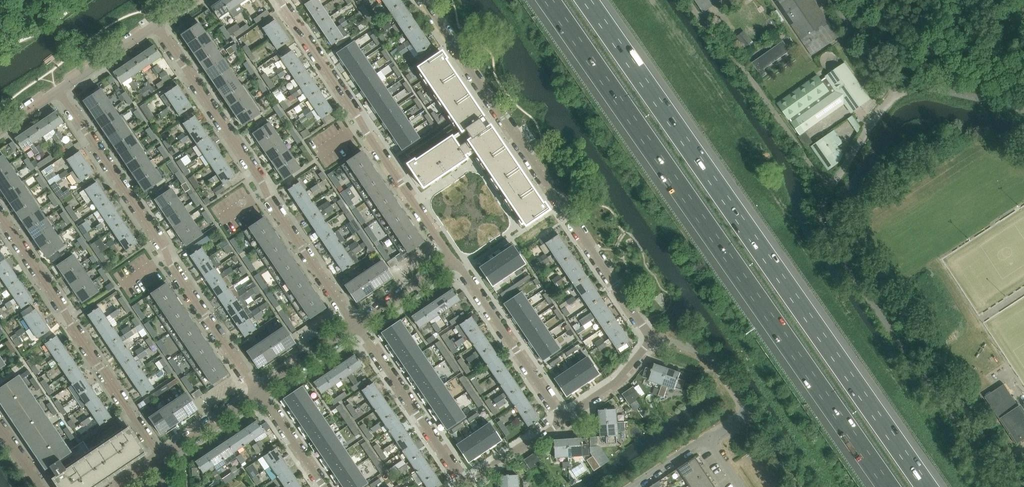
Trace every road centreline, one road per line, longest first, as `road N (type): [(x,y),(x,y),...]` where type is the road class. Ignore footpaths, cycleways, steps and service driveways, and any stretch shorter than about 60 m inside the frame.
road 1 (motorway): [(929,486),(588,0)]
road 2 (motorway): [(550,0),(890,486)]
road 3 (residential): [(652,336),(423,0)]
road 4 (residential): [(356,325),(156,24)]
road 5 (residential): [(259,391),(58,91)]
road 6 (residential): [(452,260),(281,0)]
road 7 (residential): [(162,457),(0,215)]
road 8 (residential): [(563,420),(452,260)]
road 9 (residential): [(465,486),(356,325)]
road 10 (residential): [(563,420),(618,381),(652,336)]
road 11 (residential): [(744,405),(711,357),(652,336)]

